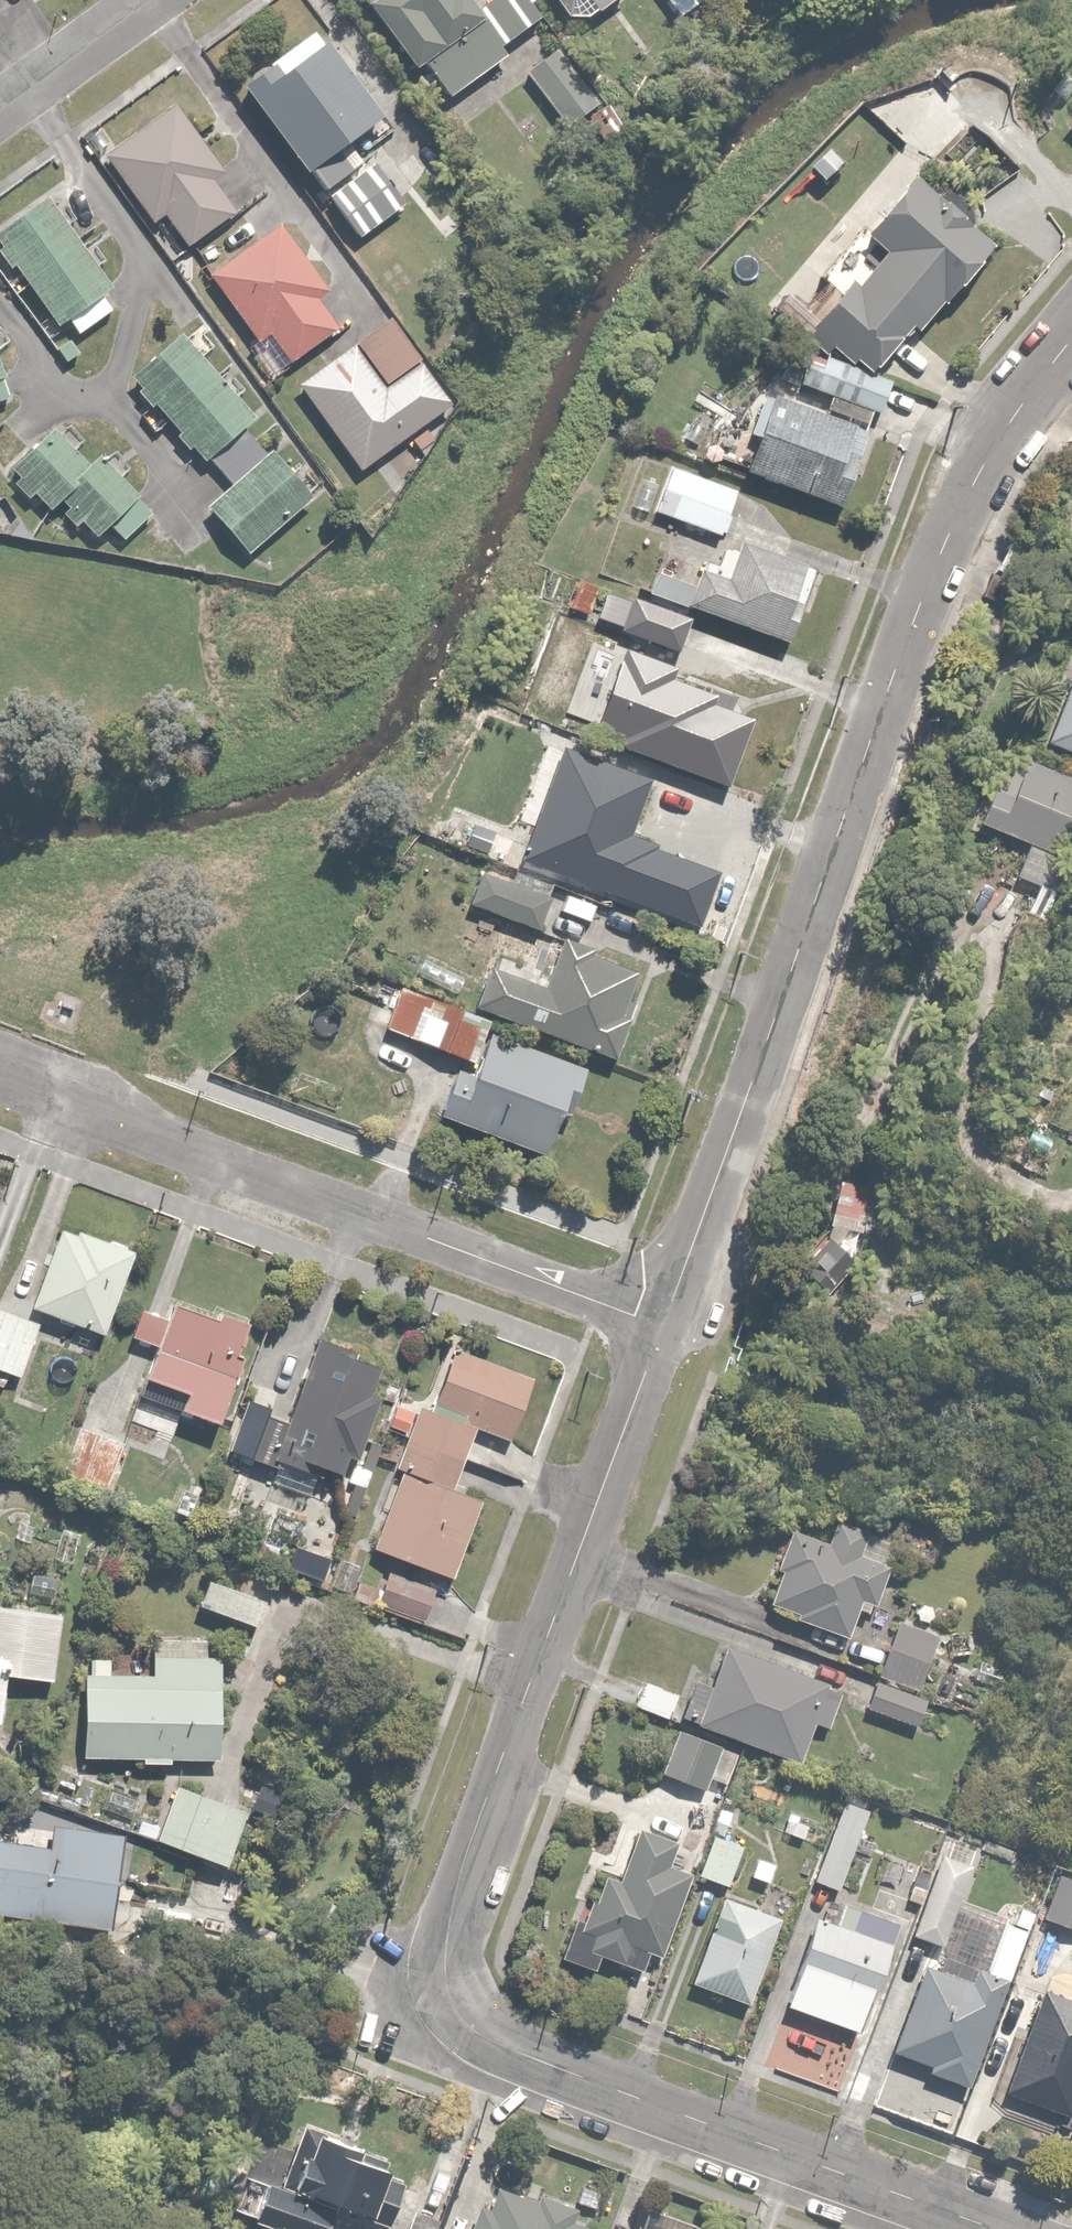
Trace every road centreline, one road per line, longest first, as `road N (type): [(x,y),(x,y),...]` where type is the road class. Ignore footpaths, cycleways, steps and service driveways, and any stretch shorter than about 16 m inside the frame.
road 1 (residential): [(664,1325),(460,1873),(447,1941),(452,1977),(487,2032),(517,2052),(996,2228)]
road 2 (residential): [(1071,339),(994,452),(952,536),(664,1325)]
road 3 (residential): [(0,1076),(664,1325)]
road 4 (residential): [(148,0),(0,107)]

